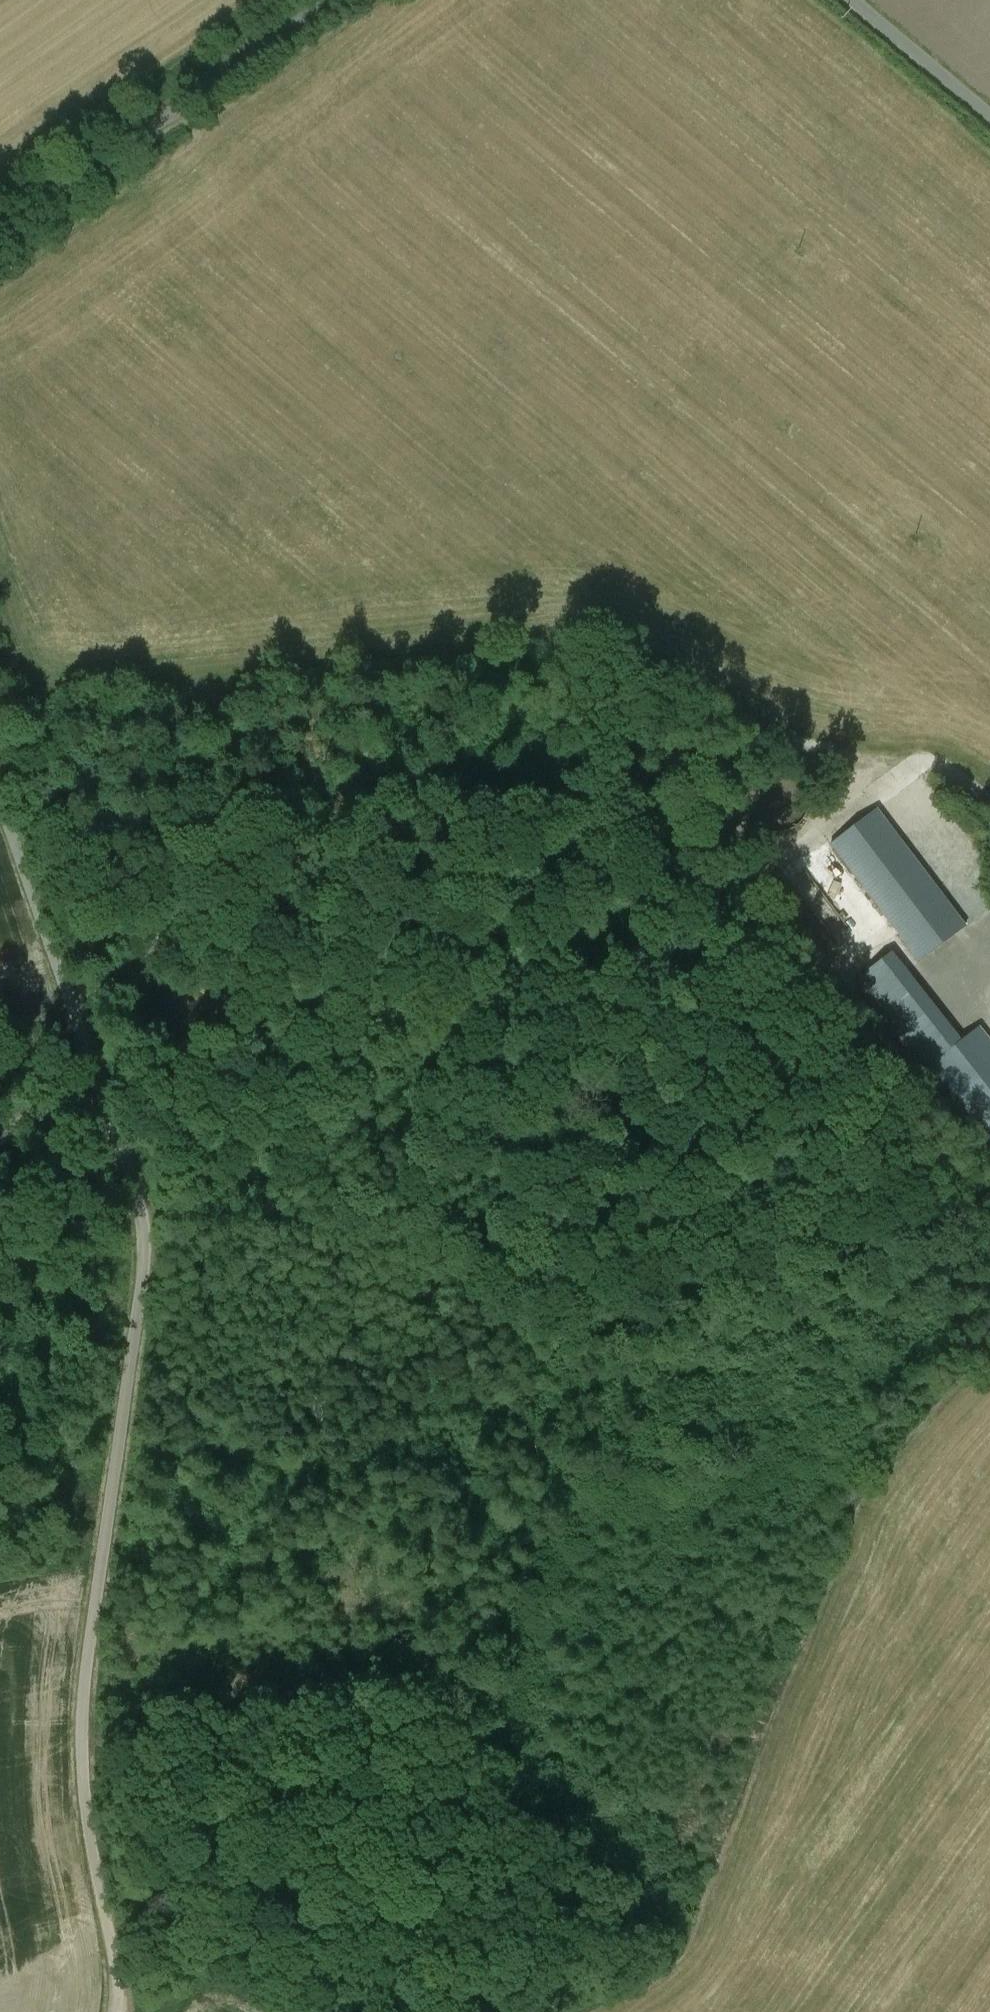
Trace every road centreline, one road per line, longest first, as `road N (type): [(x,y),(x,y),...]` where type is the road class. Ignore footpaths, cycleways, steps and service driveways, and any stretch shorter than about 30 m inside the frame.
road 1 (unclassified): [(0,790),(125,1154),(146,1260),(81,1726),(119,2011)]
road 2 (unclassified): [(0,236),(326,0)]
road 3 (unclassified): [(853,0),(989,116)]

